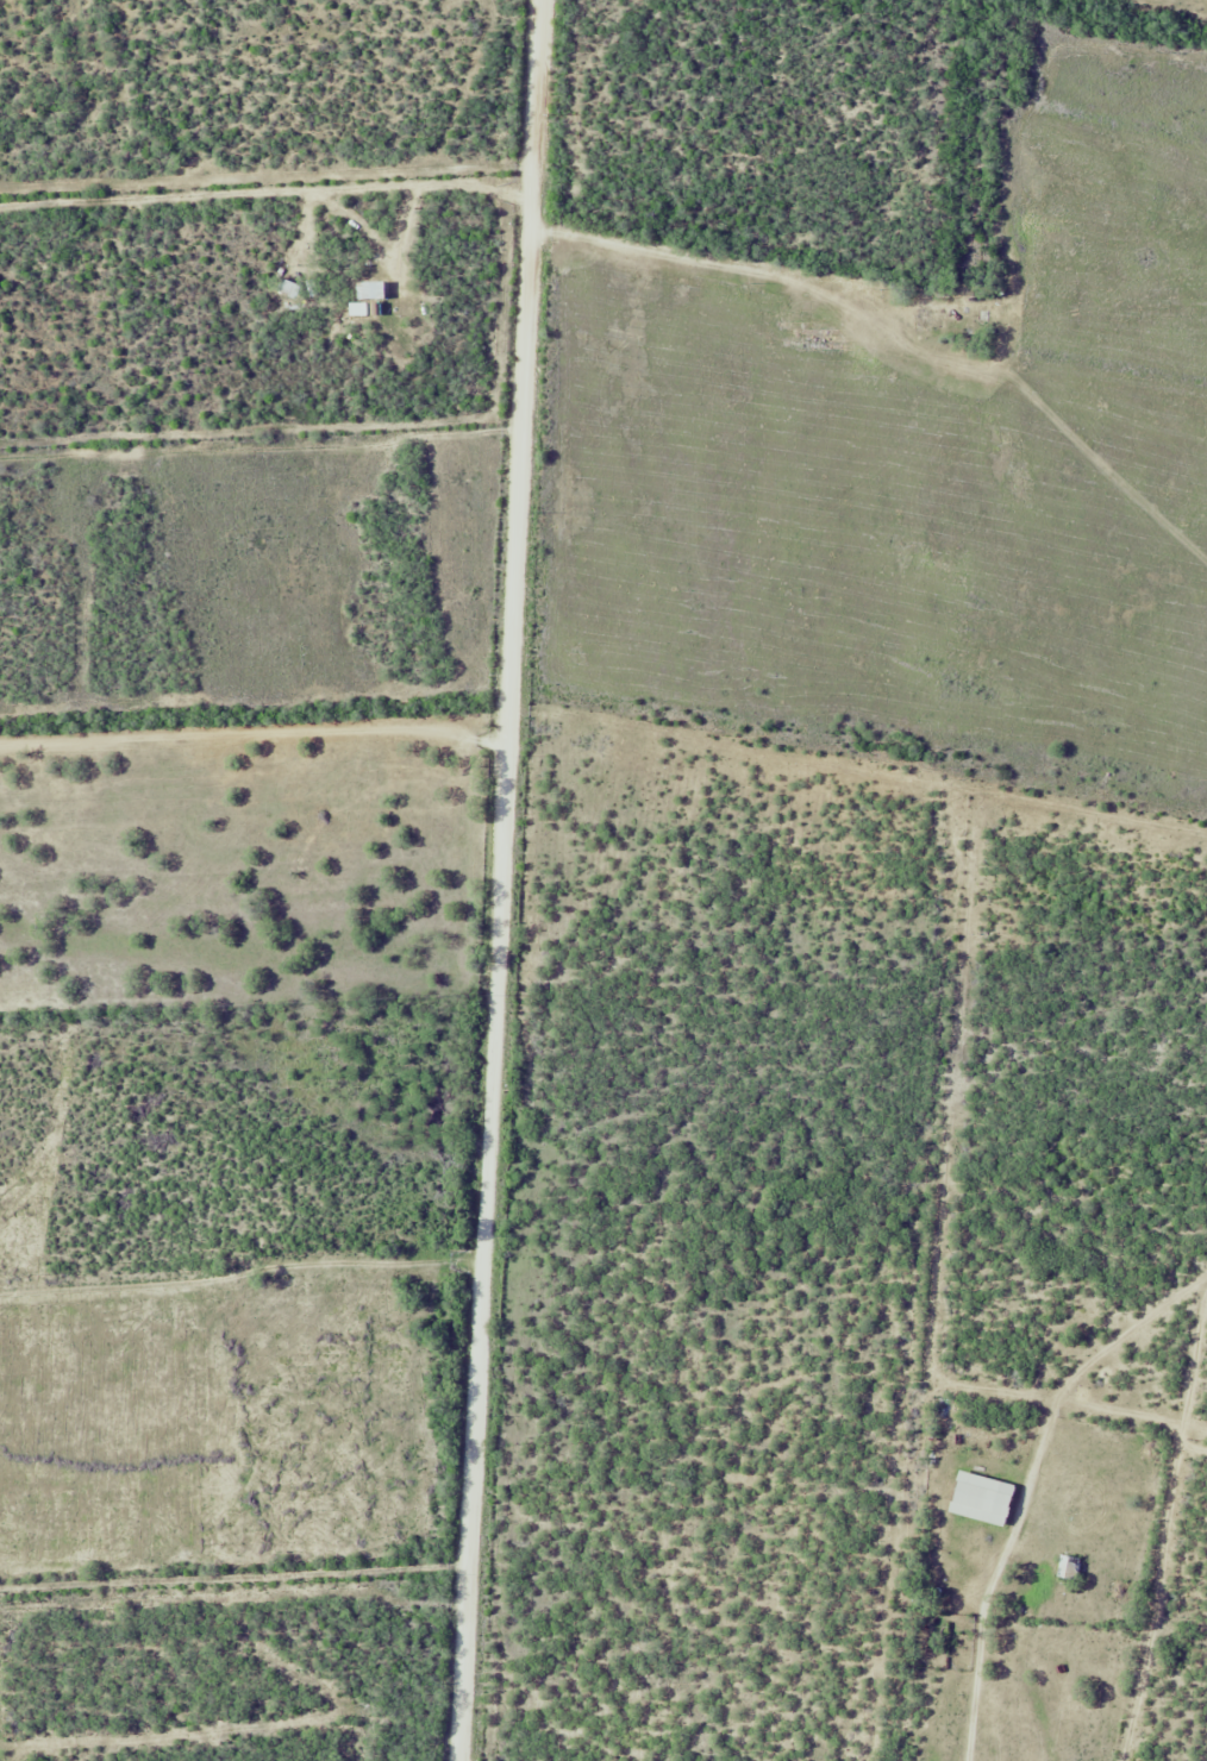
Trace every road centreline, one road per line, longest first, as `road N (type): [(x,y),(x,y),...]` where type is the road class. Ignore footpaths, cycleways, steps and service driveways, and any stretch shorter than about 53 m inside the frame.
road 1 (residential): [(457,1760),(540,0)]

